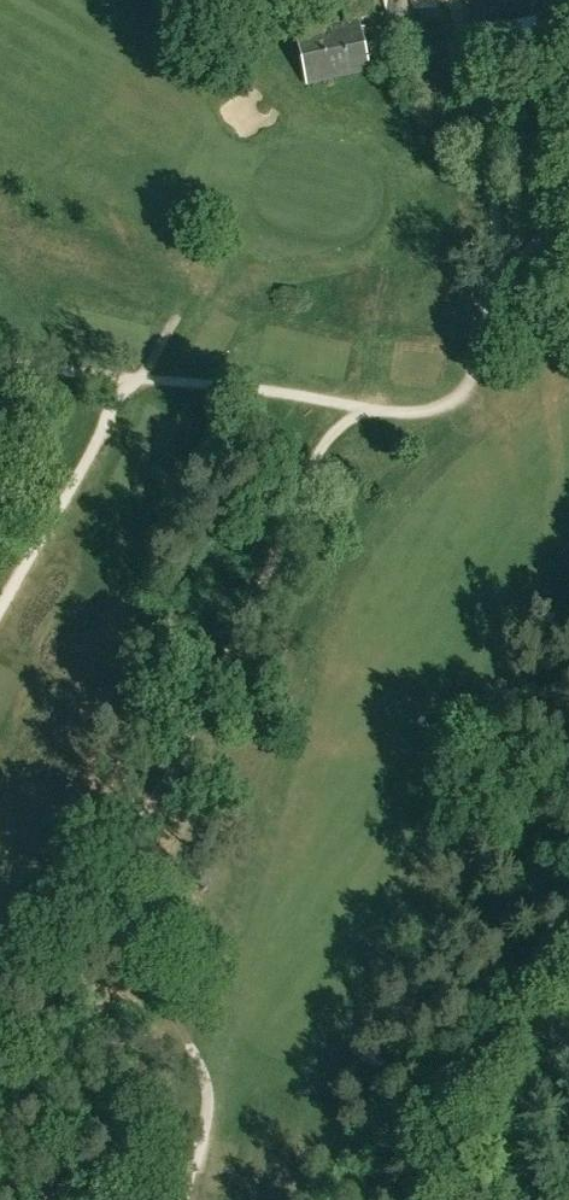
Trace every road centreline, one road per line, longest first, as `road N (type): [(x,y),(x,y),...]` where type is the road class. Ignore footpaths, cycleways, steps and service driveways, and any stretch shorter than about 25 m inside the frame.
road 1 (track): [(0,1107),(81,913),(194,725),(321,440),(371,408)]
road 2 (track): [(371,408),(443,410),(474,367),(501,241),(474,50),(457,0)]
road 3 (track): [(371,408),(250,385),(134,381)]
road 4 (track): [(0,553),(134,381)]
road 5 (track): [(568,1037),(470,1199)]
road 6 (track): [(134,381),(0,364)]

